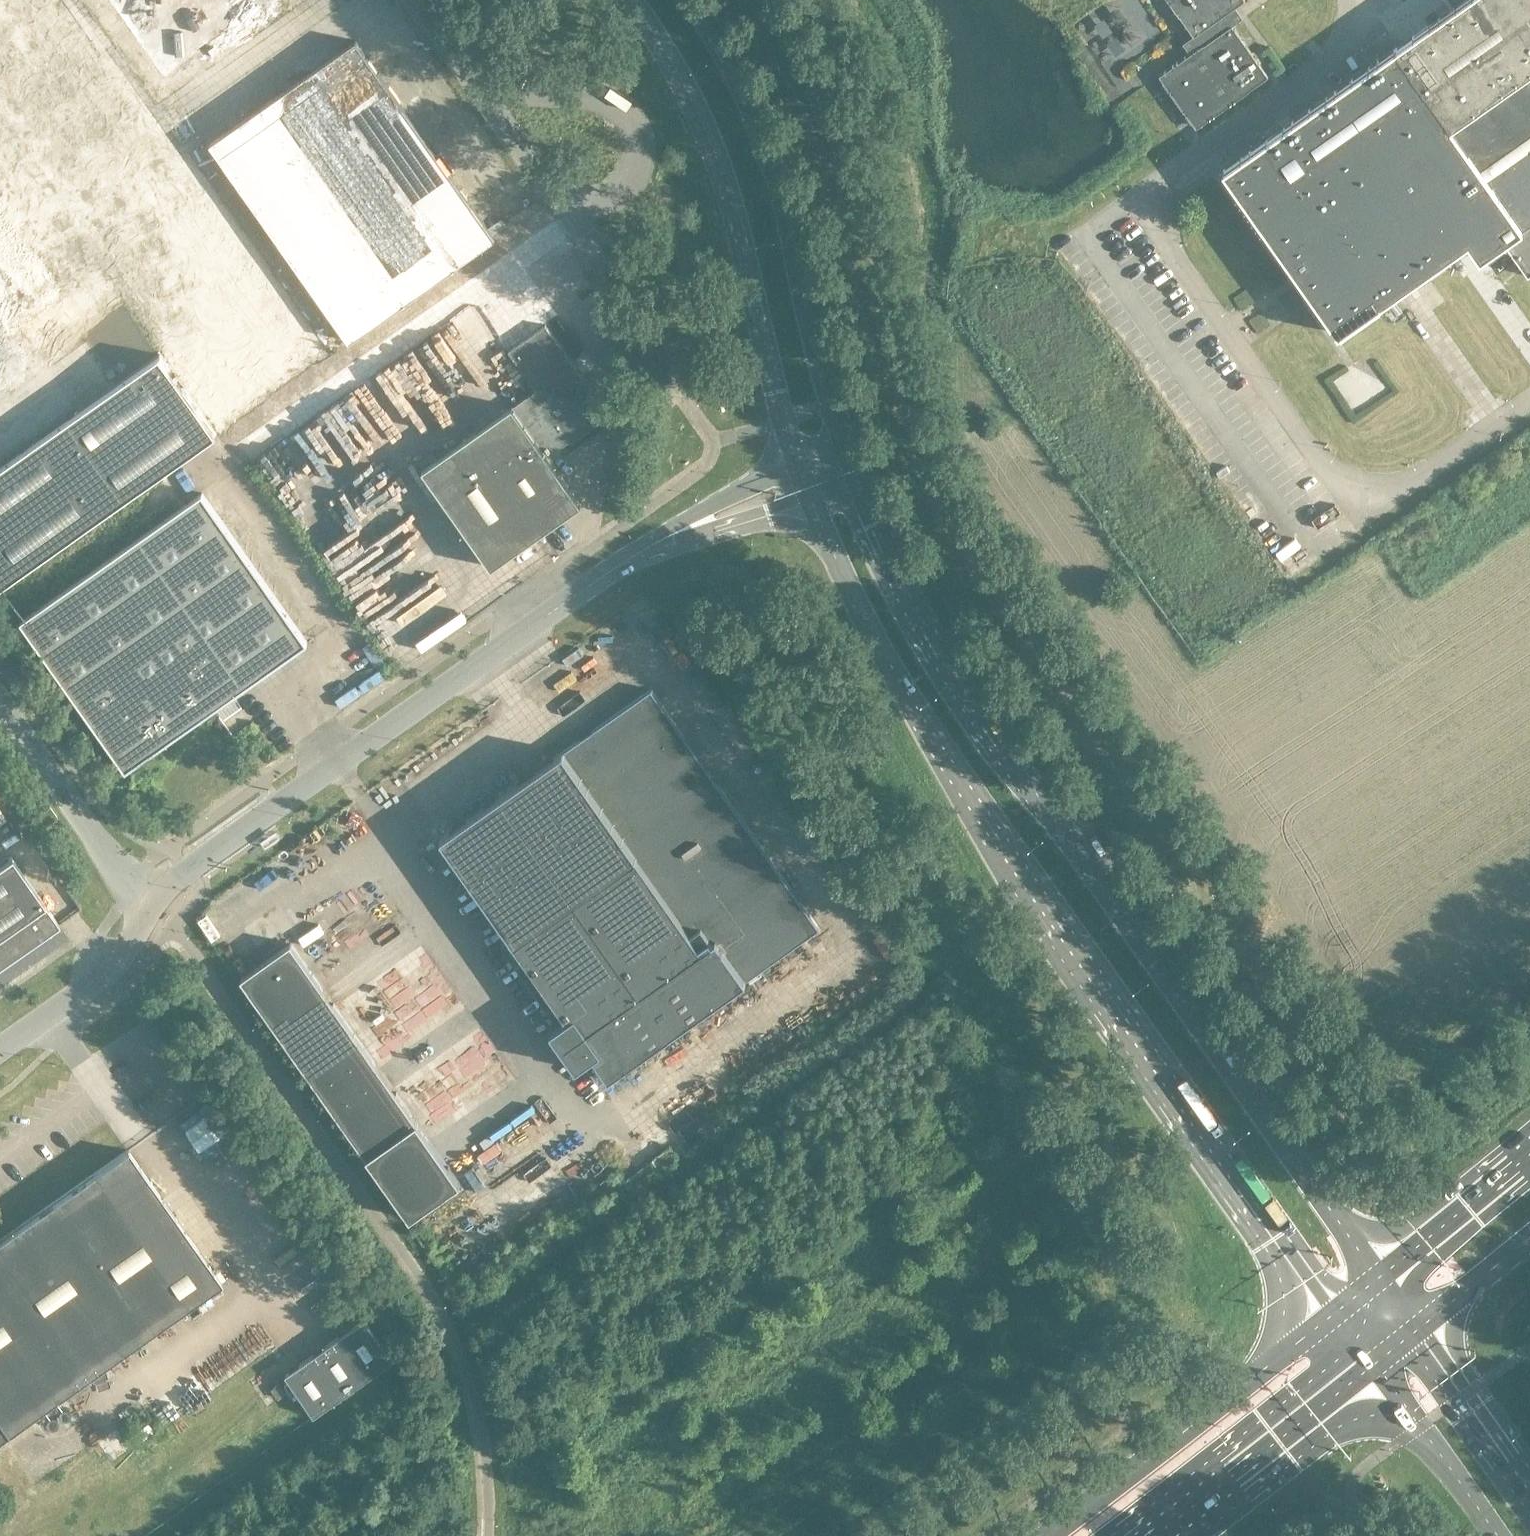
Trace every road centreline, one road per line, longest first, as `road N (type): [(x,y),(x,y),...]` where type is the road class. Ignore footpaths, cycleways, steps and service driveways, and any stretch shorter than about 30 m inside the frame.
road 1 (secondary): [(810,494),(911,702),(1334,1316)]
road 2 (secondary): [(1380,1280),(1105,895),(956,670),(896,567),(855,462)]
road 3 (unclassified): [(1529,399),(1363,516),(1134,199),(1340,47),(1359,0)]
road 4 (unclassified): [(149,911),(254,817),(630,557)]
road 5 (secondary): [(855,462),(832,405),(787,201),(724,49),(691,0)]
road 6 (secondary): [(636,0),(686,71),(749,236),(796,459)]
road 7 (trunk): [(1334,1316),(1038,1535)]
road 8 (unclassified): [(481,84),(596,92),(628,101),(646,123),(637,179),(607,197),(576,200),(553,187)]
road 9 (trunk): [(1141,1535),(1371,1361)]
road 10 (unclassified): [(149,911),(0,699)]
road 11 (secondary): [(1371,1361),(1499,1535)]
road 12 (unclassified): [(0,1055),(104,973),(137,937),(149,911)]
road 13 (secondary): [(1529,1483),(1419,1321)]
road 14 (trunk): [(1529,1155),(1380,1280)]
road 15 (unclassified): [(796,459),(630,557)]
road 16 (unclassified): [(630,557),(810,494)]
road 17 (trunk): [(1419,1321),(1529,1233)]
road 18 (unclassified): [(553,187),(481,84)]

